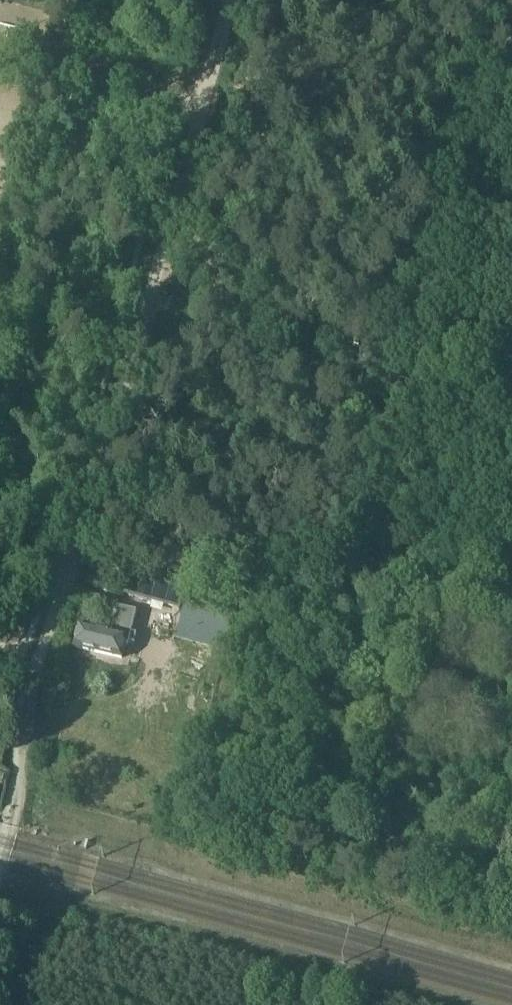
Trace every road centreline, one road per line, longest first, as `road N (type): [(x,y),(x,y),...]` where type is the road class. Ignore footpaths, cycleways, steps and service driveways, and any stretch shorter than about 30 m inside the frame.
road 1 (track): [(17,789),(40,678),(201,99)]
road 2 (track): [(79,545),(235,587),(286,569)]
road 3 (track): [(202,96),(54,63)]

